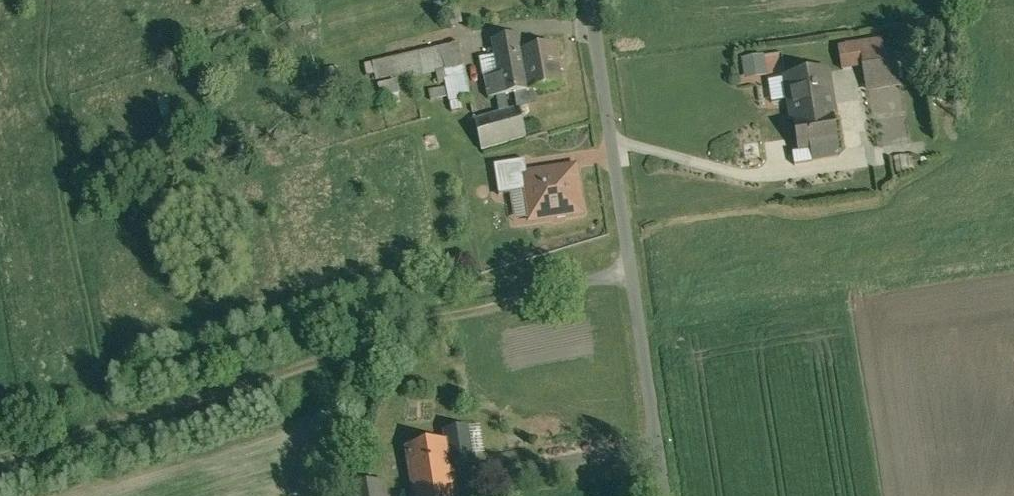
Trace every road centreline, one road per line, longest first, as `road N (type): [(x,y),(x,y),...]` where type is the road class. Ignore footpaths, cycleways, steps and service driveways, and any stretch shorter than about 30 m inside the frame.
road 1 (residential): [(670,495),(593,0)]

